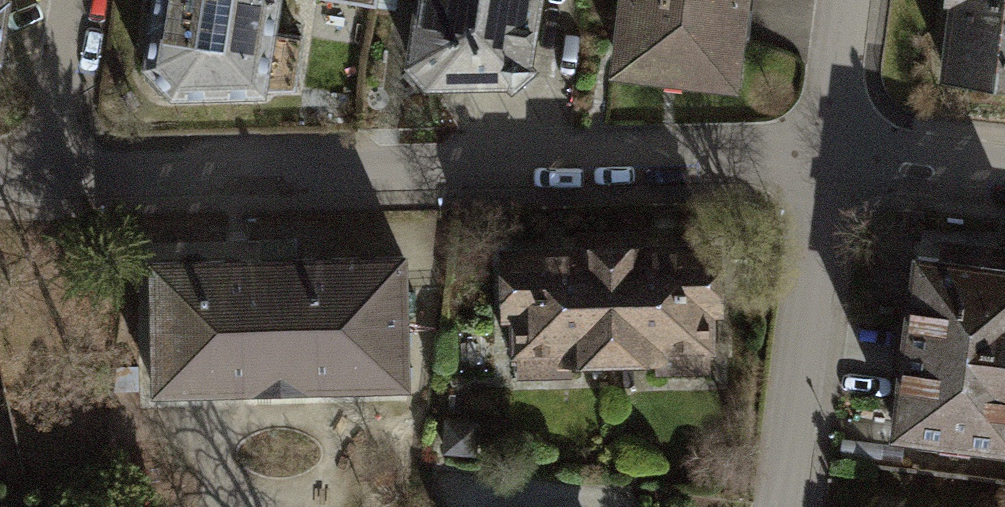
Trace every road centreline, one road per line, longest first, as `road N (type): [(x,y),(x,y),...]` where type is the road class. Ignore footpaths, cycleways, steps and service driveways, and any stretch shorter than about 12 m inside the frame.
road 1 (residential): [(825,160),(43,173)]
road 2 (residential): [(780,506),(825,160)]
road 3 (residential): [(825,160),(1004,181)]
road 4 (residential): [(64,0),(43,173)]
road 5 (residential): [(825,160),(846,0)]

